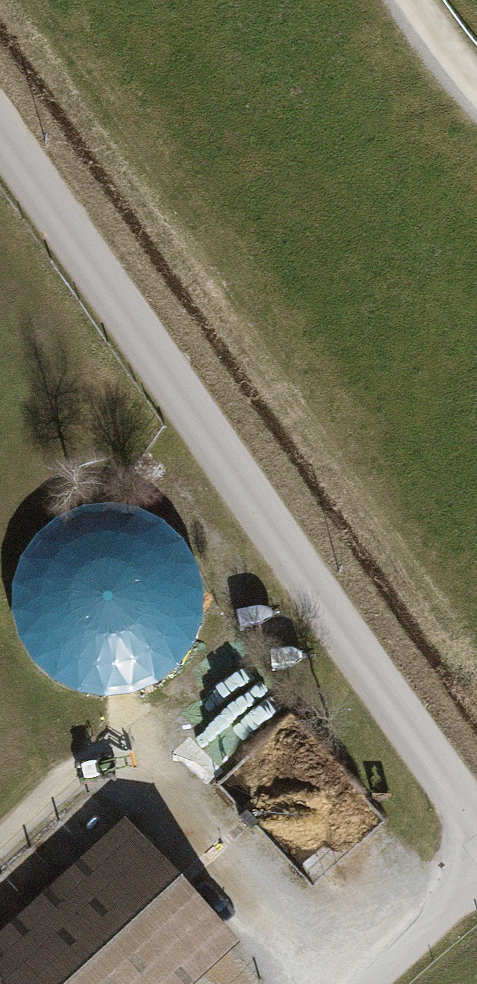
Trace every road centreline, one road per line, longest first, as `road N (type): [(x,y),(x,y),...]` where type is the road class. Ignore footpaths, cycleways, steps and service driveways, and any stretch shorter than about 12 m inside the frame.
road 1 (unclassified): [(0,130),(476,823)]
road 2 (unclassified): [(476,872),(358,983)]
road 3 (track): [(82,771),(0,655)]
road 4 (track): [(476,96),(403,0)]

